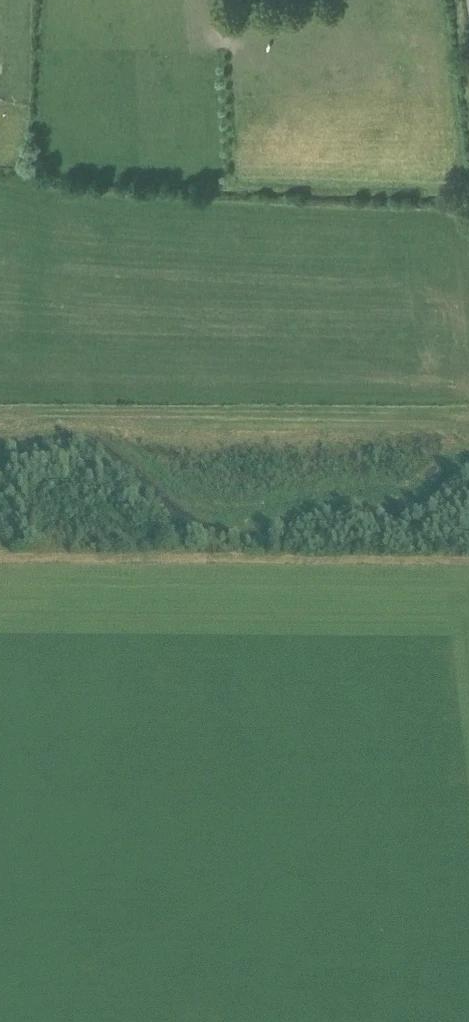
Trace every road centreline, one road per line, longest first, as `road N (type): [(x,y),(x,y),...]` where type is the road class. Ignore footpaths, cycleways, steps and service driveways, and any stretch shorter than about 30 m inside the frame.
road 1 (track): [(468,413),(0,413)]

